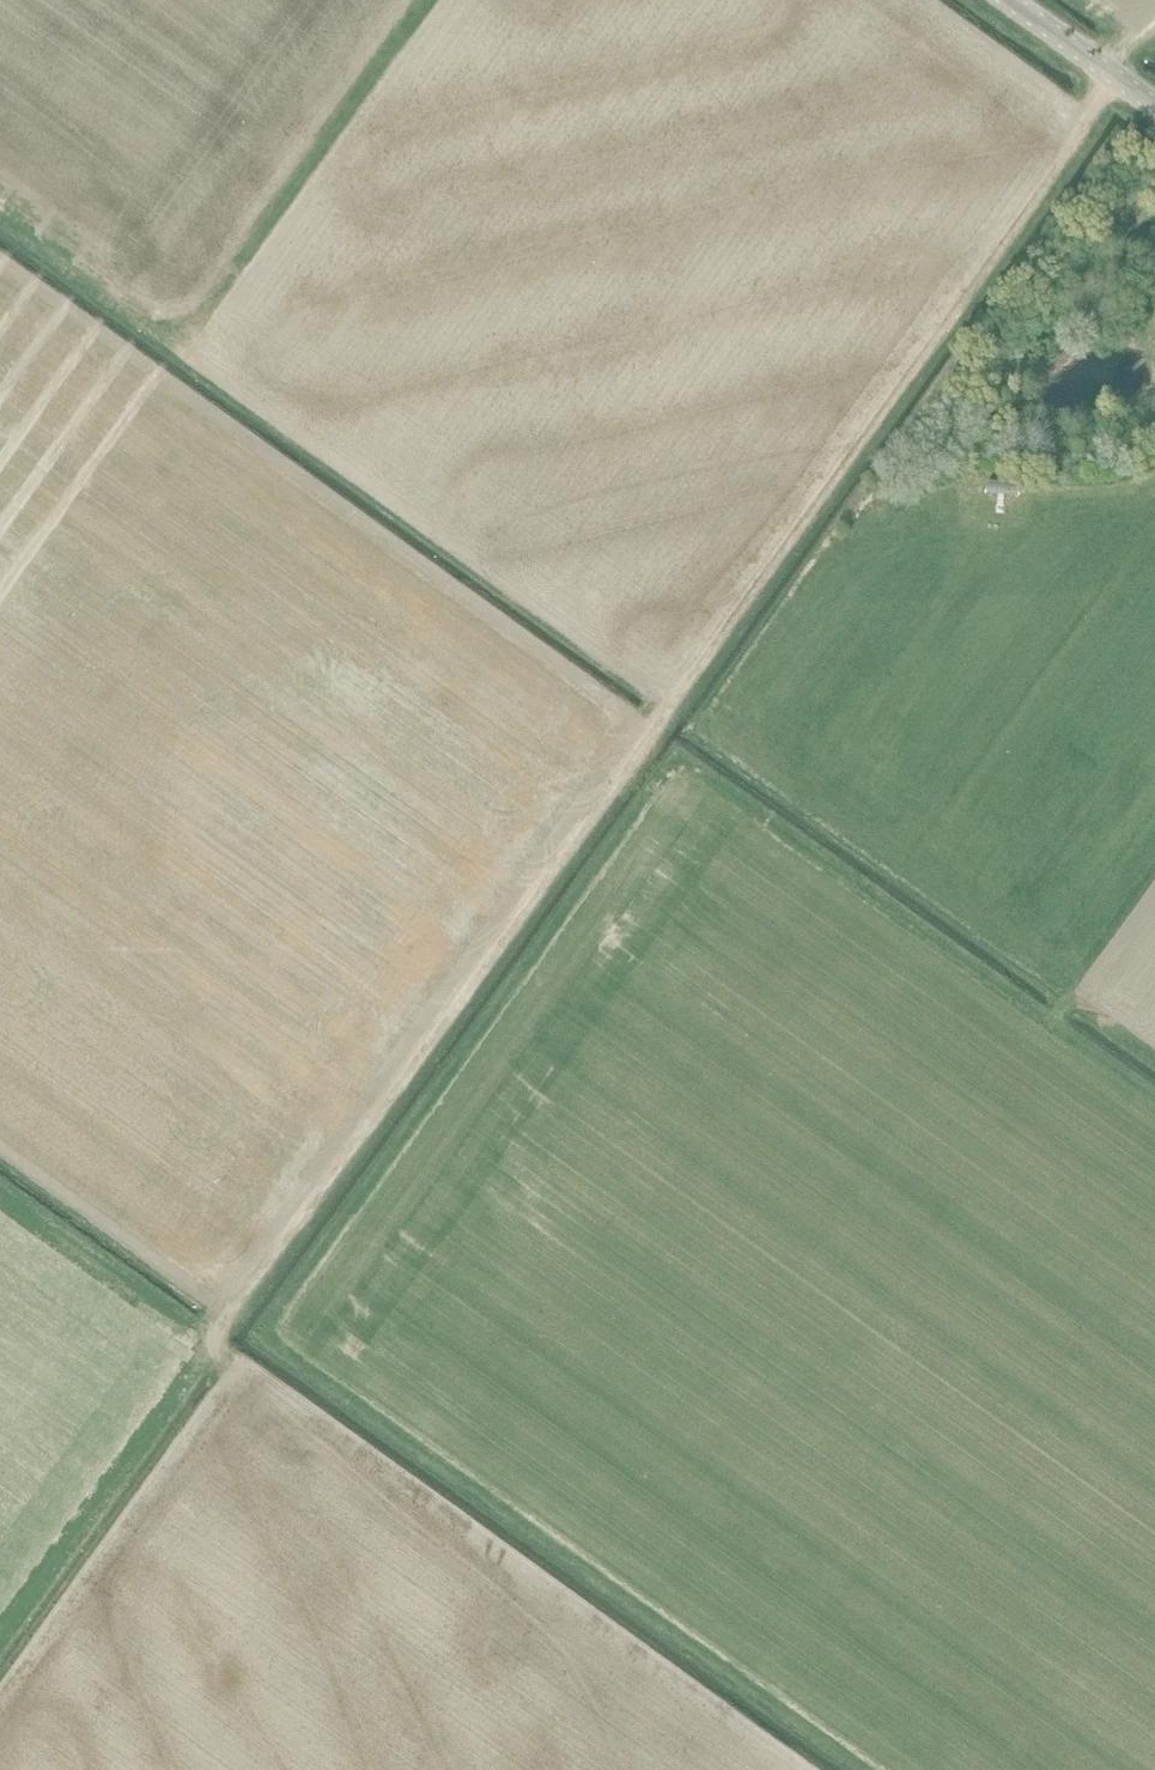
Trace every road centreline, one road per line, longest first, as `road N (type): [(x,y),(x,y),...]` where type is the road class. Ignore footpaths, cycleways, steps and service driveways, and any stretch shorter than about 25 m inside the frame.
road 1 (tertiary): [(1154,108),(1006,0)]

